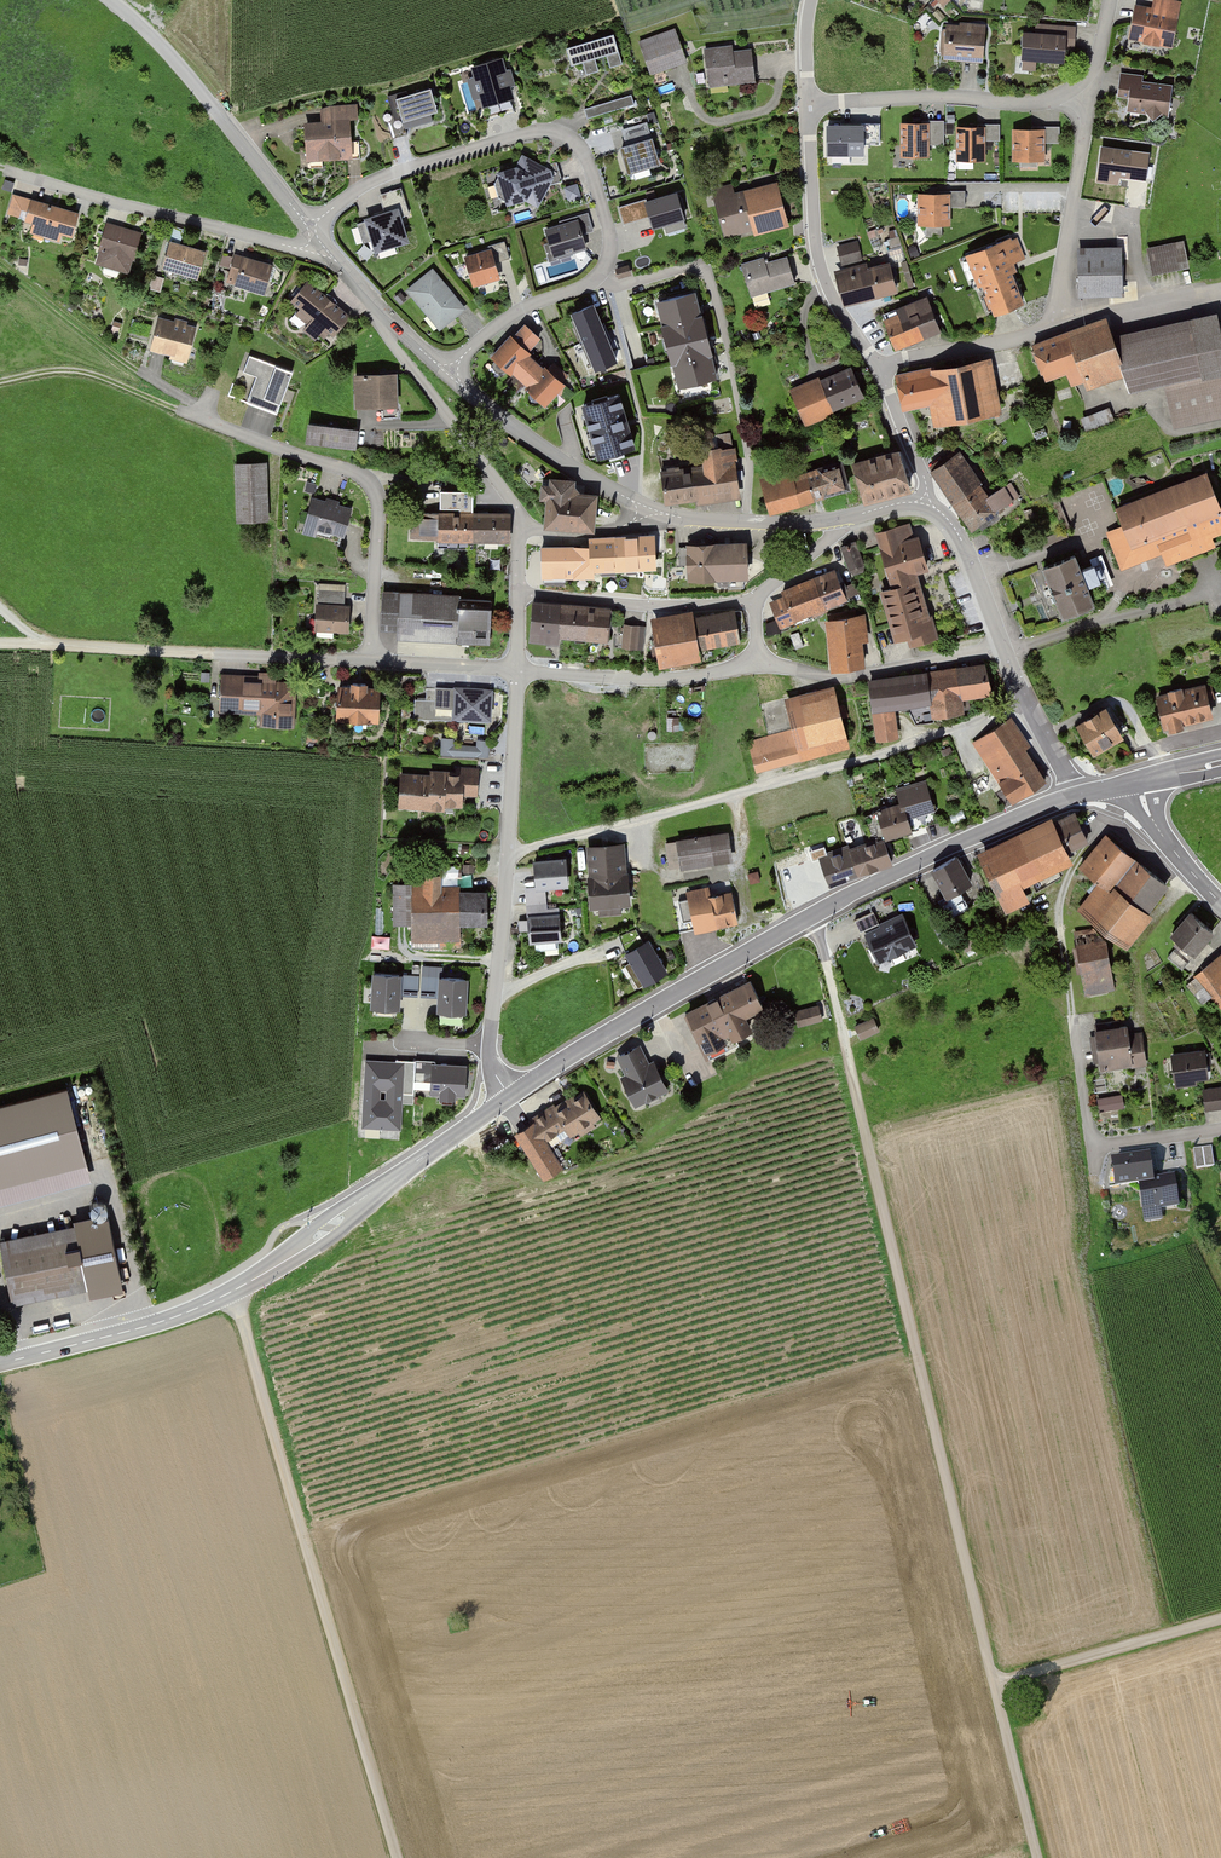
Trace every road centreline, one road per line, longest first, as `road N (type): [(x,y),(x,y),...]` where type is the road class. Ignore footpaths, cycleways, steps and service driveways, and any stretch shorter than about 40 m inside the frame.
road 1 (track): [(816,913),(1039,1857)]
road 2 (tertiary): [(489,1113),(673,989),(816,913),(1076,796)]
road 3 (residential): [(309,227),(387,175),(534,132),(554,132),(581,147),(610,232),(604,274),(523,309),(448,369)]
road 4 (track): [(230,1291),(396,1857)]
road 5 (tertiary): [(0,1364),(148,1327),(230,1291),(489,1113)]
road 6 (residential): [(509,854),(976,728),(1027,702)]
road 7 (track): [(0,386),(68,372),(198,415),(0,253)]
road 8 (residential): [(333,255),(26,178)]
road 9 (unclassified): [(110,0),(161,44),(309,227)]
road 10 (residential): [(807,105),(936,97),(1009,104),(1091,93)]
road 11 (unclassified): [(448,369),(559,460),(679,522)]
road 12 (unclassified): [(876,366),(819,271),(807,105)]
road 13 (track): [(148,1327),(109,1187),(0,1227)]
road 14 (track): [(1074,1018),(1058,904),(1068,877),(1138,785)]
road 15 (residential): [(1005,647),(826,681),(759,666)]
road 16 (residential): [(388,325),(525,532)]
road 17 (residential): [(759,666),(655,684),(519,672)]
road 18 (residential): [(1055,326),(1091,93)]
road 19 (residential): [(522,593),(656,608),(756,601)]
road 20 (track): [(1220,1619),(996,1682)]
road 21 (track): [(219,650),(0,642)]
road 22 (residential): [(358,473),(373,501),(366,660)]
road 23 (residential): [(488,1042),(509,854)]
road 24 (residential): [(876,366),(1055,326)]
road 25 (residential): [(509,854),(519,672)]
road 26 (residential): [(358,473),(198,415)]
road 27 (track): [(1193,875),(1139,952),(1140,1028)]
road 28 (residential): [(1055,326),(1220,290)]
road 29 (unclassified): [(926,504),(959,535),(1005,647)]
road 30 (unclassified): [(679,522),(835,520)]
road 31 (residential): [(525,532),(594,535),(679,522)]
road 32 (residential): [(519,672),(366,660)]
road 33 (tertiary): [(1220,903),(1154,823),(1136,781)]
road 34 (residential): [(366,660),(219,650)]
road 35 (unclassified): [(926,504),(876,366)]
road 36 (residential): [(1095,1148),(1074,1018)]
road 37 (residential): [(488,1042),(359,1035)]
road 38 (residential): [(1220,1130),(1095,1148)]

